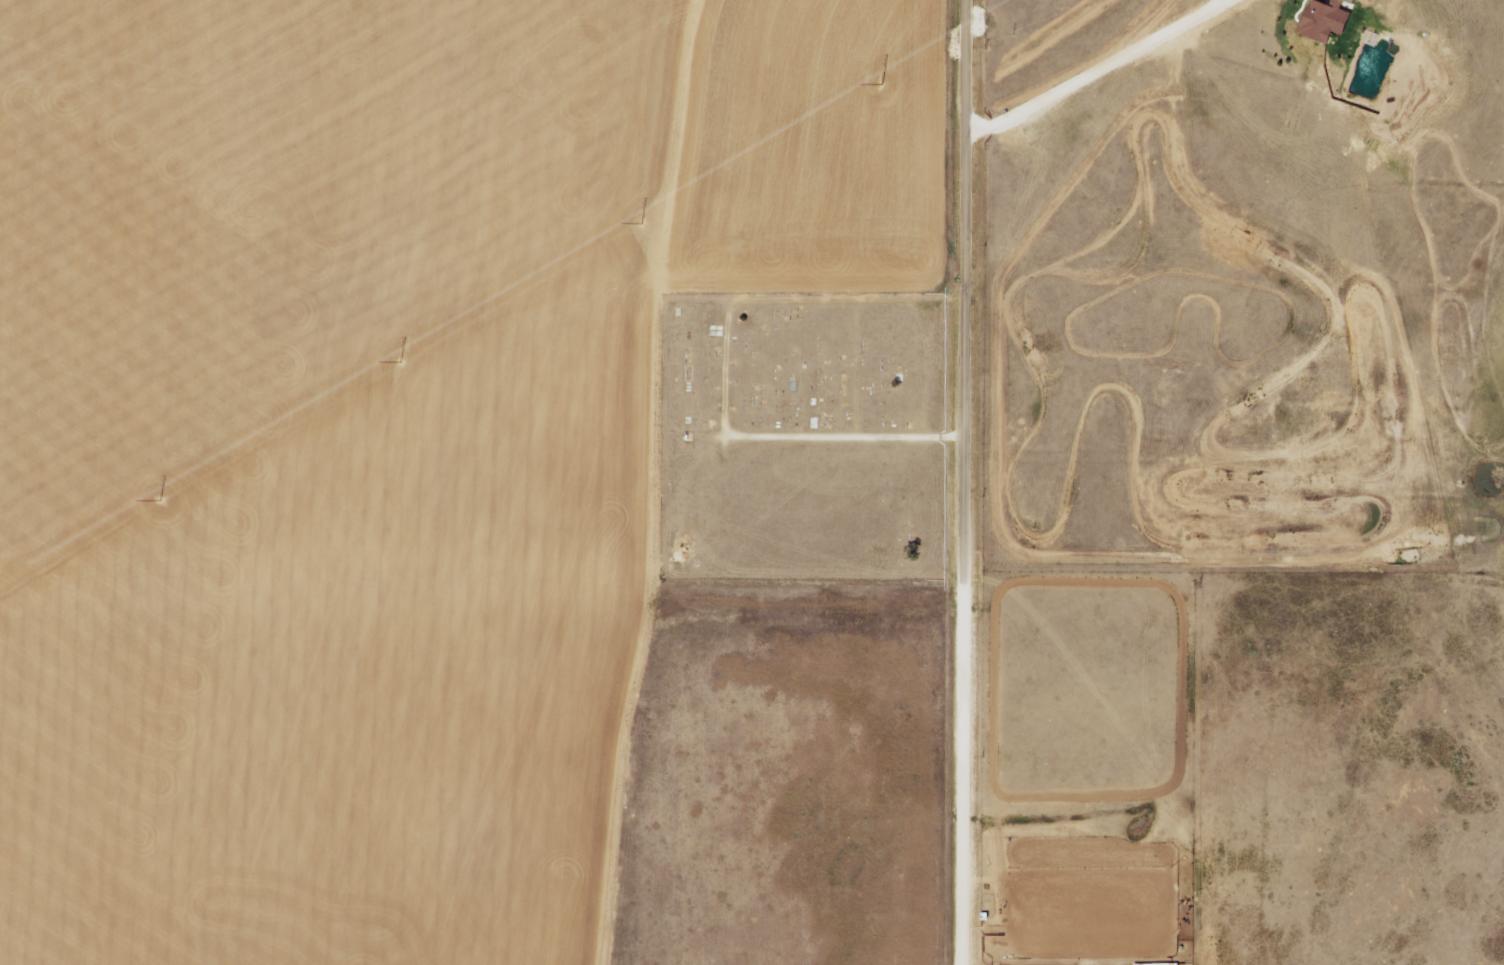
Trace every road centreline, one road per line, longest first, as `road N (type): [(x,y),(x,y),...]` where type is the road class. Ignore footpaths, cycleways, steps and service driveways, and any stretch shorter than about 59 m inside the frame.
road 1 (residential): [(965,964),(968,0)]

